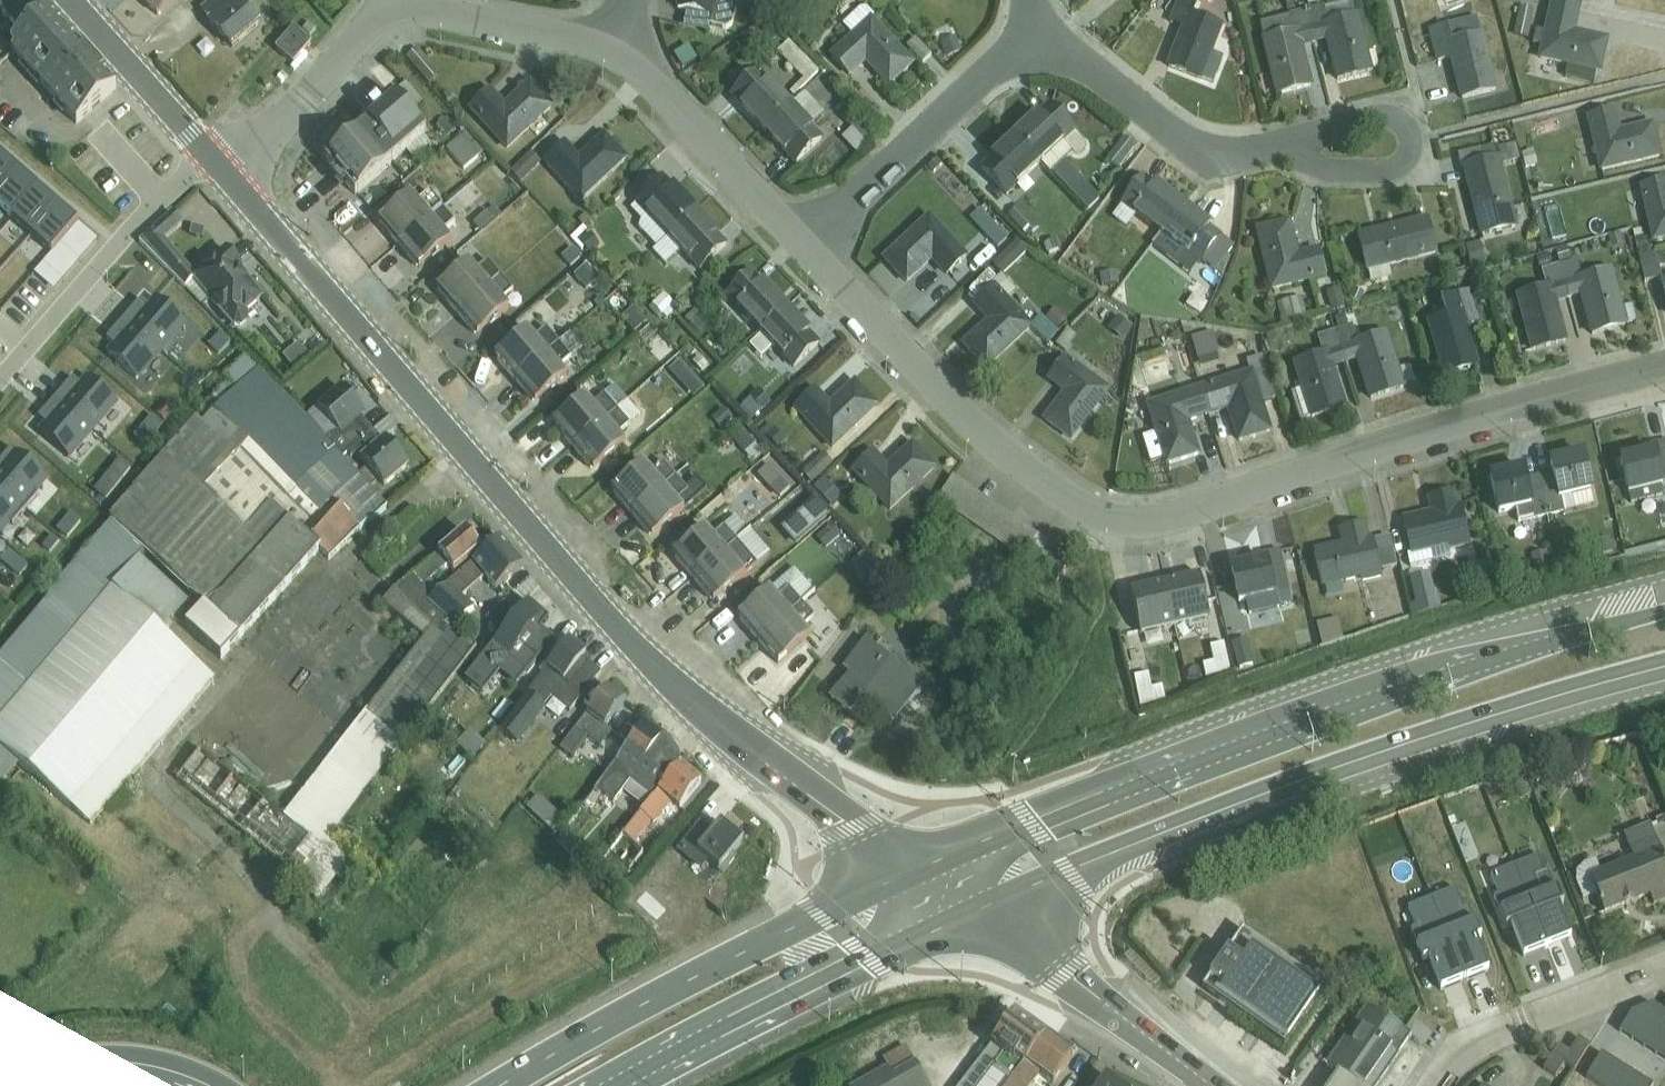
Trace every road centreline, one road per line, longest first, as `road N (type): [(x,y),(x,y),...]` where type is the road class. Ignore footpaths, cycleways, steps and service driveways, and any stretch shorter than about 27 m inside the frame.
road 1 (secondary): [(219,163),(657,664),(751,751),(914,874)]
road 2 (residential): [(1664,360),(1520,394),(1178,515),(1091,511),(971,423),(805,244)]
road 3 (primary): [(1664,610),(1412,686),(914,874)]
road 4 (primary): [(977,912),(1345,764),(1664,668)]
road 5 (primary): [(914,874),(645,1001),(499,1085)]
road 6 (primary): [(631,1085),(977,912)]
road 7 (residential): [(1037,27),(805,244)]
road 8 (residential): [(0,380),(160,195),(219,163)]
road 9 (tertiary): [(977,912),(1216,1085)]
road 10 (residential): [(1037,27),(1185,137),(1234,151),(1282,141)]
road 11 (residential): [(1282,141),(1368,114),(1395,115),(1410,129),(1409,153),(1388,168),(1355,171),(1300,155)]
road 12 (residential): [(805,244),(618,48)]
road 13 (residential): [(1434,1085),(1475,1041),(1664,967)]
road 14 (residential): [(396,0),(219,163)]
road 15 (residential): [(618,48),(400,0)]
road 16 (secondary): [(72,0),(219,163)]
road 17 (tertiary): [(32,1085),(120,1070),(184,1085)]

